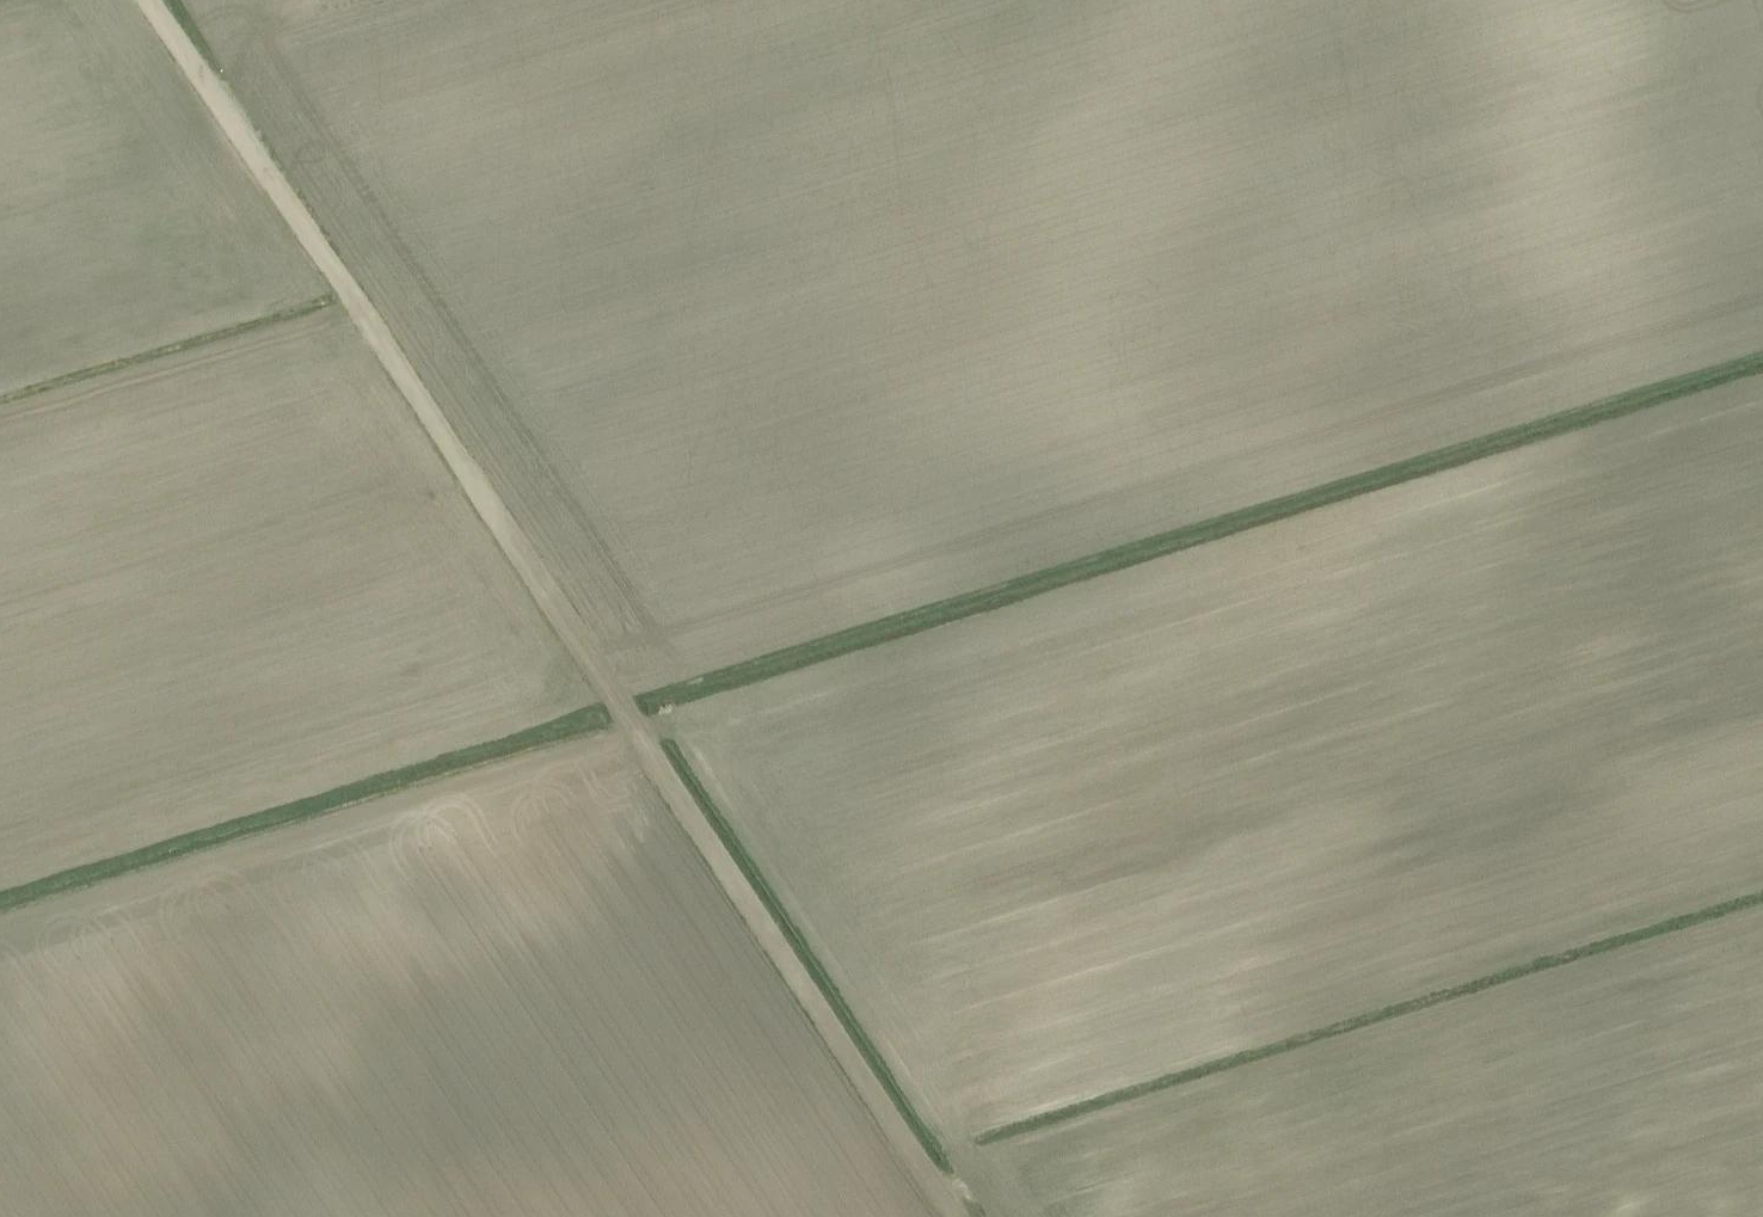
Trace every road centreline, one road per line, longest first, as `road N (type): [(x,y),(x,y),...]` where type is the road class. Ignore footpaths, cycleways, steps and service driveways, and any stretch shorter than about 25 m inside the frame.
road 1 (track): [(153,0),(959,1216)]

